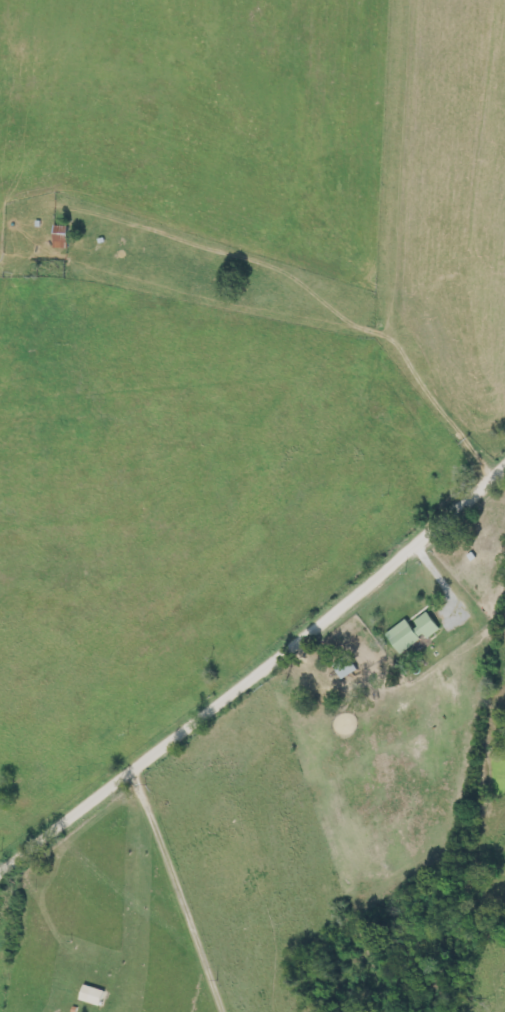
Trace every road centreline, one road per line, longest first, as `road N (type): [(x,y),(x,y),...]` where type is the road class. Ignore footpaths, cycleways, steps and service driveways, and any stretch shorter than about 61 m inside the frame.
road 1 (residential): [(0,878),(179,742),(504,471)]

